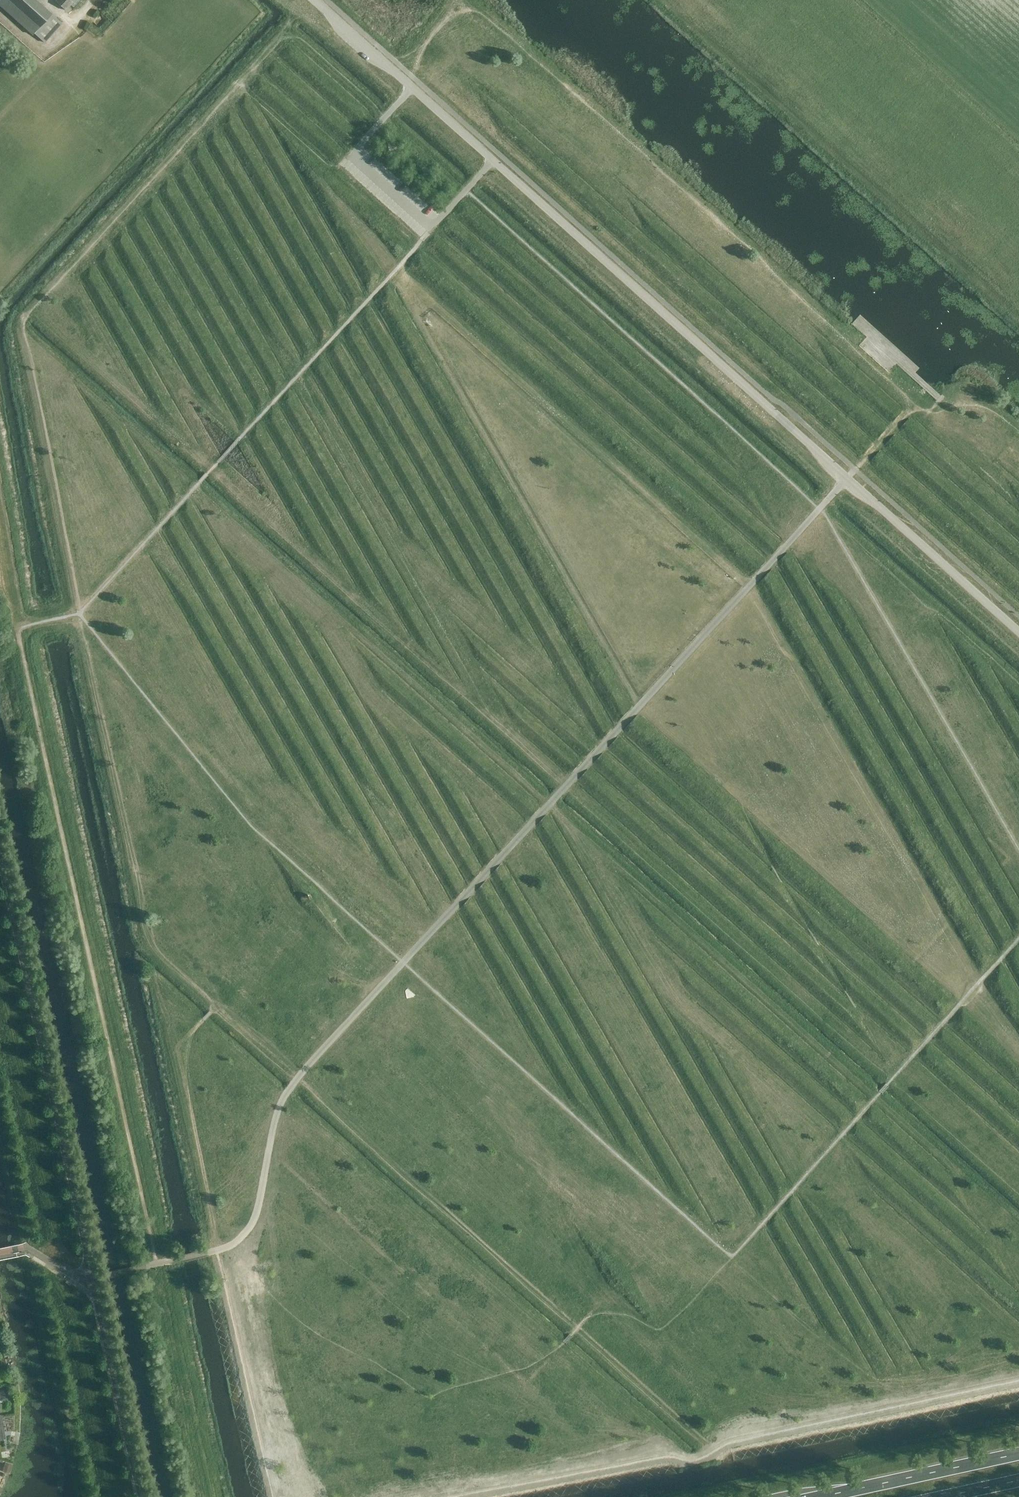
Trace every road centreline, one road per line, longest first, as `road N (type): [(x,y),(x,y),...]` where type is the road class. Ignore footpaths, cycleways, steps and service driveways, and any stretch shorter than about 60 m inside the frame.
road 1 (unclassified): [(1018,632),(315,0)]
road 2 (trunk): [(1018,1455),(823,1496)]

